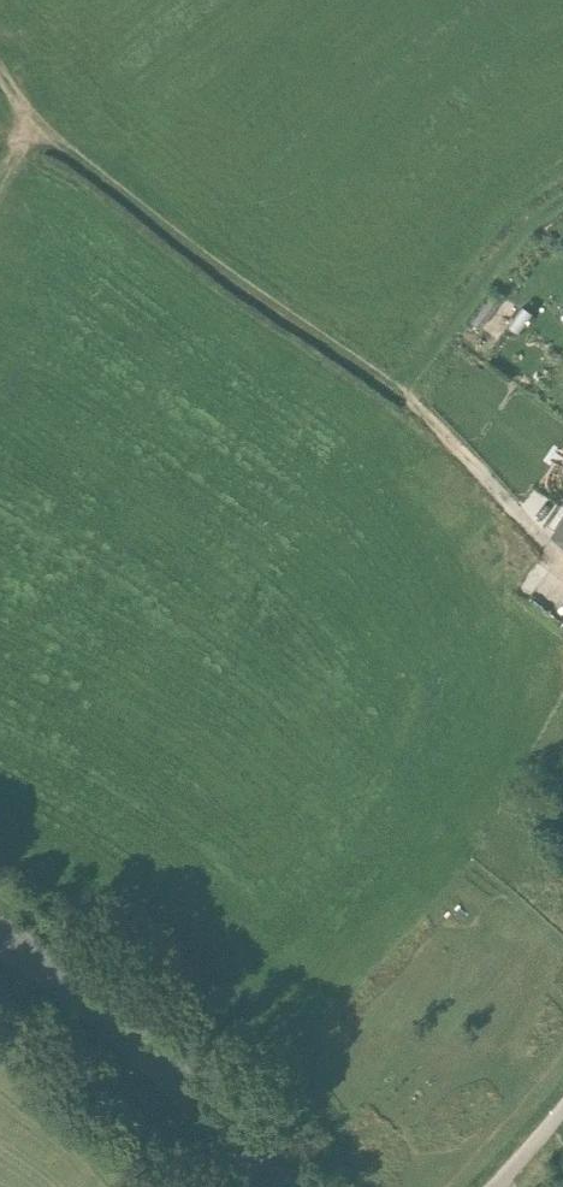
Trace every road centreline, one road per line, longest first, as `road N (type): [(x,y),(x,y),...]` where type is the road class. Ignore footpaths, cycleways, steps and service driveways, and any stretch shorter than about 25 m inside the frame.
road 1 (track): [(404,394),(64,145),(0,139)]
road 2 (tertiary): [(279,1186),(224,1116),(131,1029),(0,930)]

